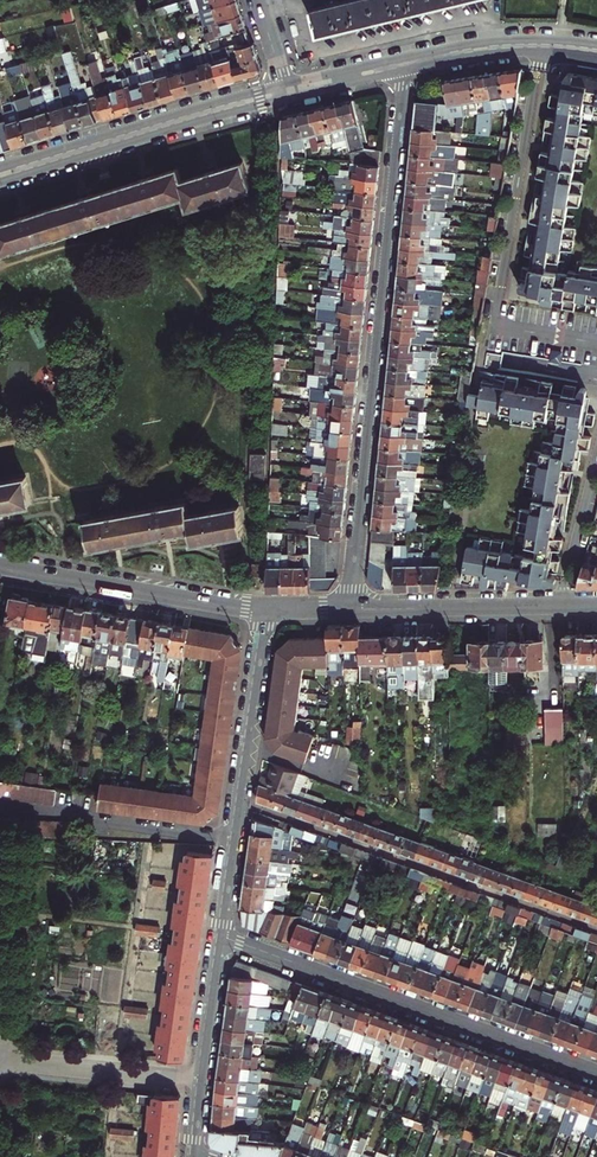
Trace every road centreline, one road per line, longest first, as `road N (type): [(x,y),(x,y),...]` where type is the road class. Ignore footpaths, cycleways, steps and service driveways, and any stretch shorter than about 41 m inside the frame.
road 1 (residential): [(350,609),(403,64)]
road 2 (residential): [(218,935),(596,1074)]
road 3 (residential): [(545,46),(494,326),(596,343)]
road 4 (tertiary): [(286,91),(0,175)]
road 5 (residential): [(262,610),(0,565)]
road 6 (residential): [(232,841),(0,808)]
road 7 (residential): [(232,841),(262,610)]
road 8 (residential): [(191,1154),(218,935)]
road 9 (residential): [(561,606),(350,609)]
road 10 (residential): [(596,467),(561,606)]
road 11 (tertiary): [(545,46),(403,64)]

